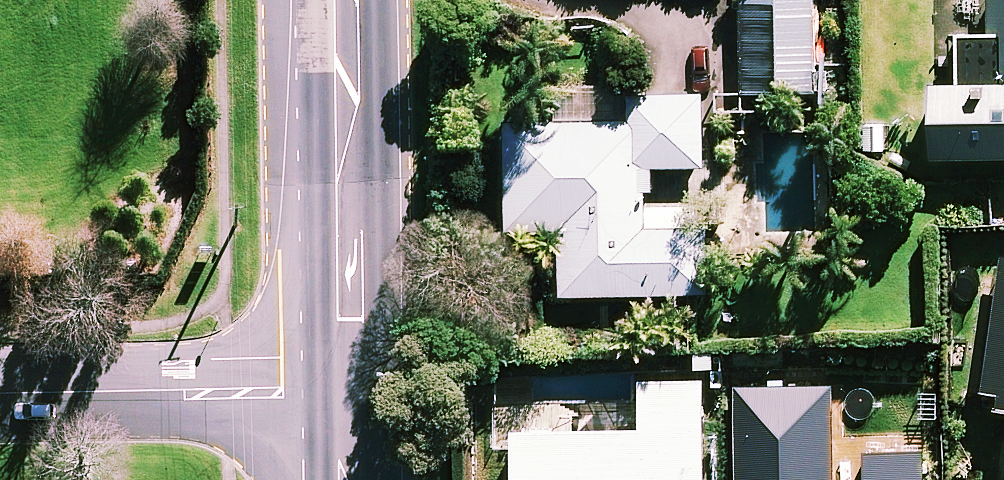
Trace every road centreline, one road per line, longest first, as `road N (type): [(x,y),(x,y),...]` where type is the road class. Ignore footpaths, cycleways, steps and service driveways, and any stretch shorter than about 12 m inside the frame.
road 1 (secondary): [(349,393),(344,0)]
road 2 (residential): [(0,396),(349,393)]

